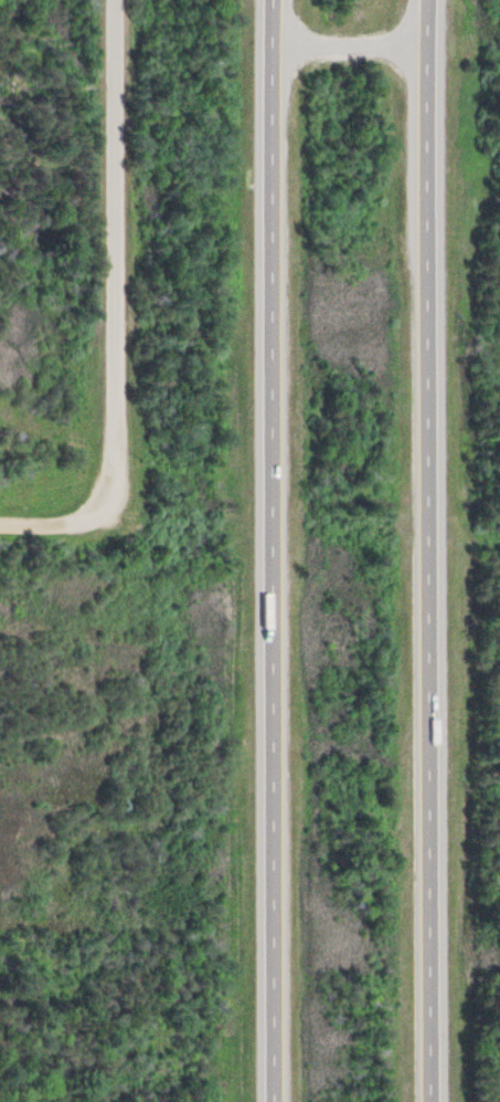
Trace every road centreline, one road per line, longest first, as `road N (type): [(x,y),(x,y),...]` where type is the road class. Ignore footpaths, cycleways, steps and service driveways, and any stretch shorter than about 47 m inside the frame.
road 1 (motorway): [(417,1101),(411,0)]
road 2 (motorway): [(257,0),(255,1101)]
road 3 (residential): [(88,496),(98,453),(97,0)]

